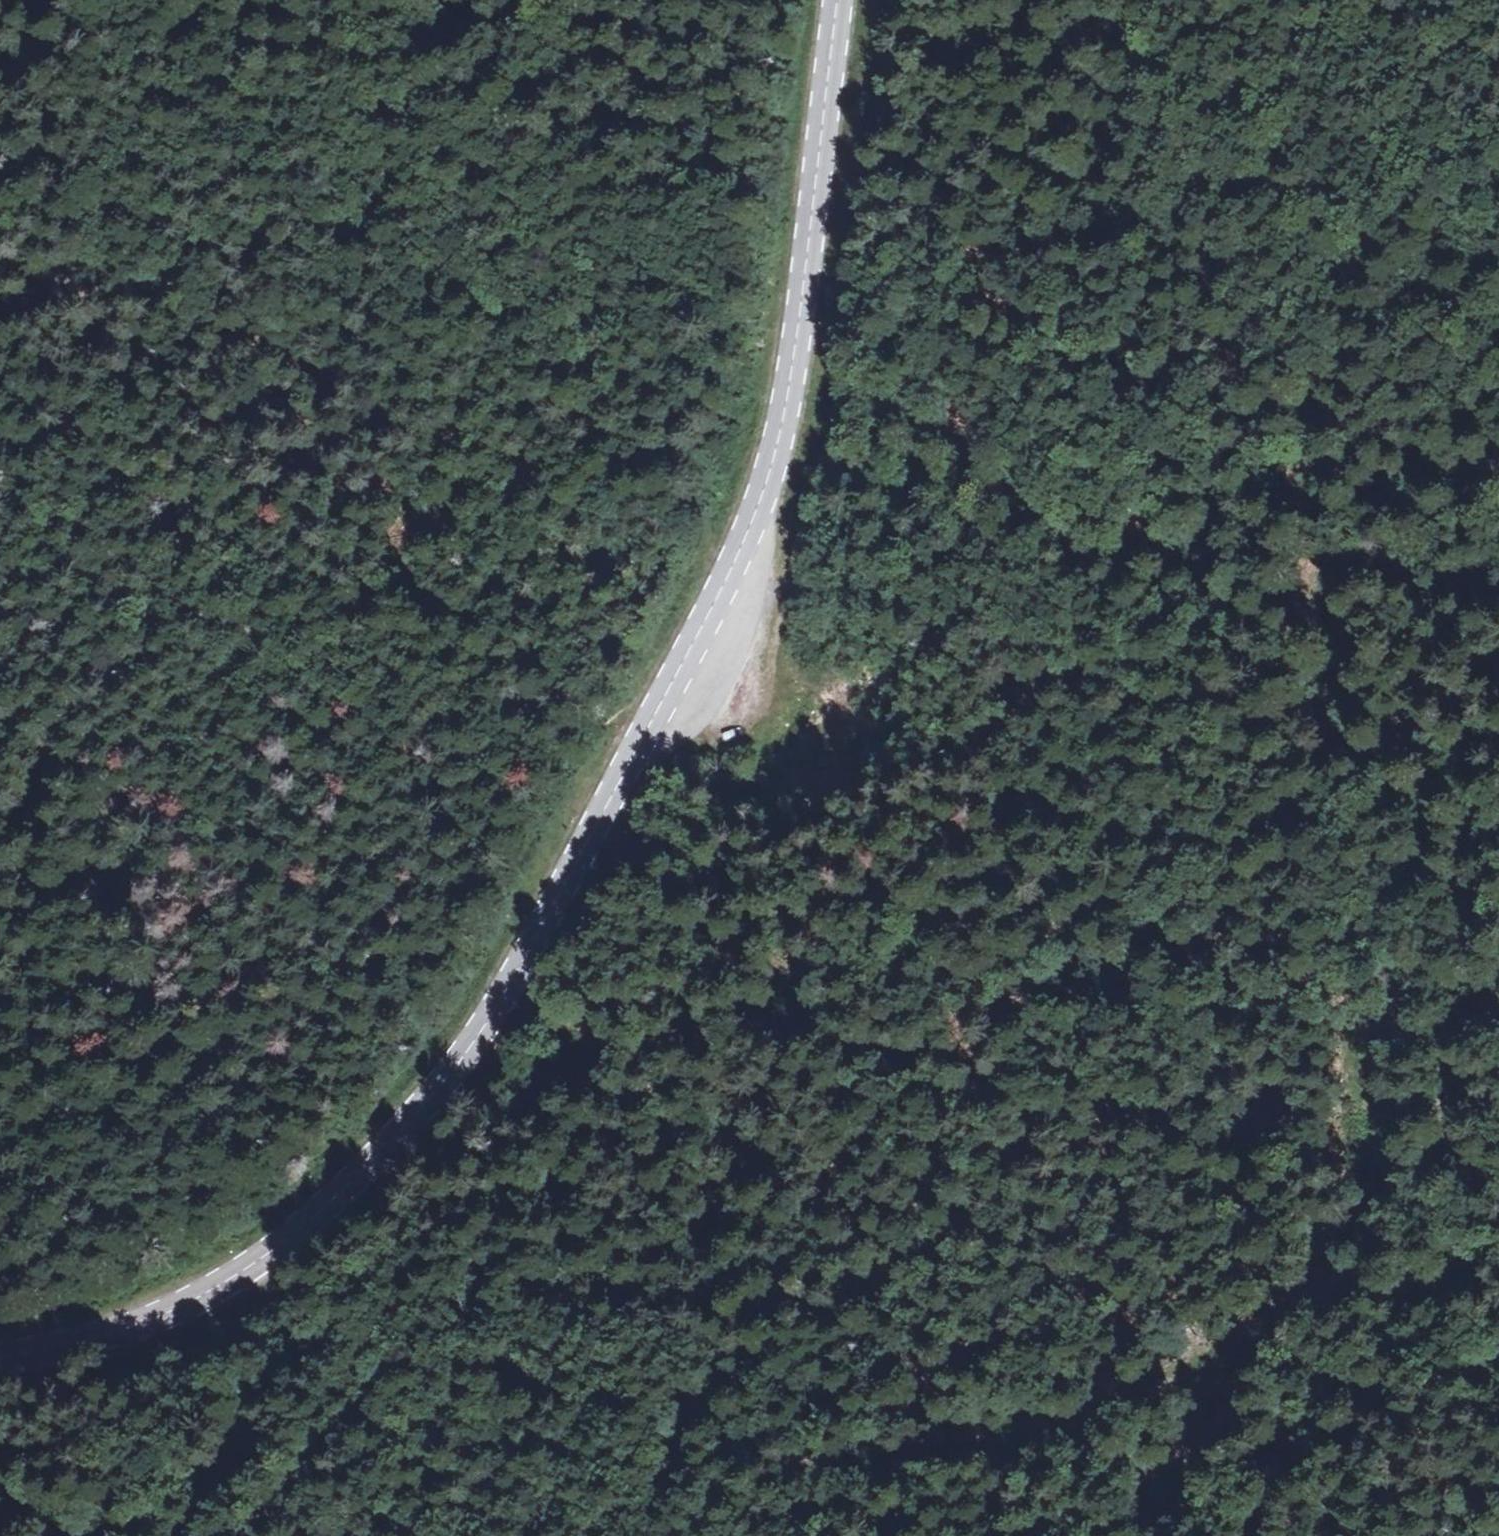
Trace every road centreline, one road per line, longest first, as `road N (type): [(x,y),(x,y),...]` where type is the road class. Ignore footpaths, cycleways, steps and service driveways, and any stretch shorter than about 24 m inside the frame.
road 1 (secondary): [(837,0),(792,374),(769,476),(727,580),(494,1014),(348,1192),(257,1264),(128,1332),(0,1362)]
road 2 (track): [(757,586),(793,516),(845,350),(886,0)]

